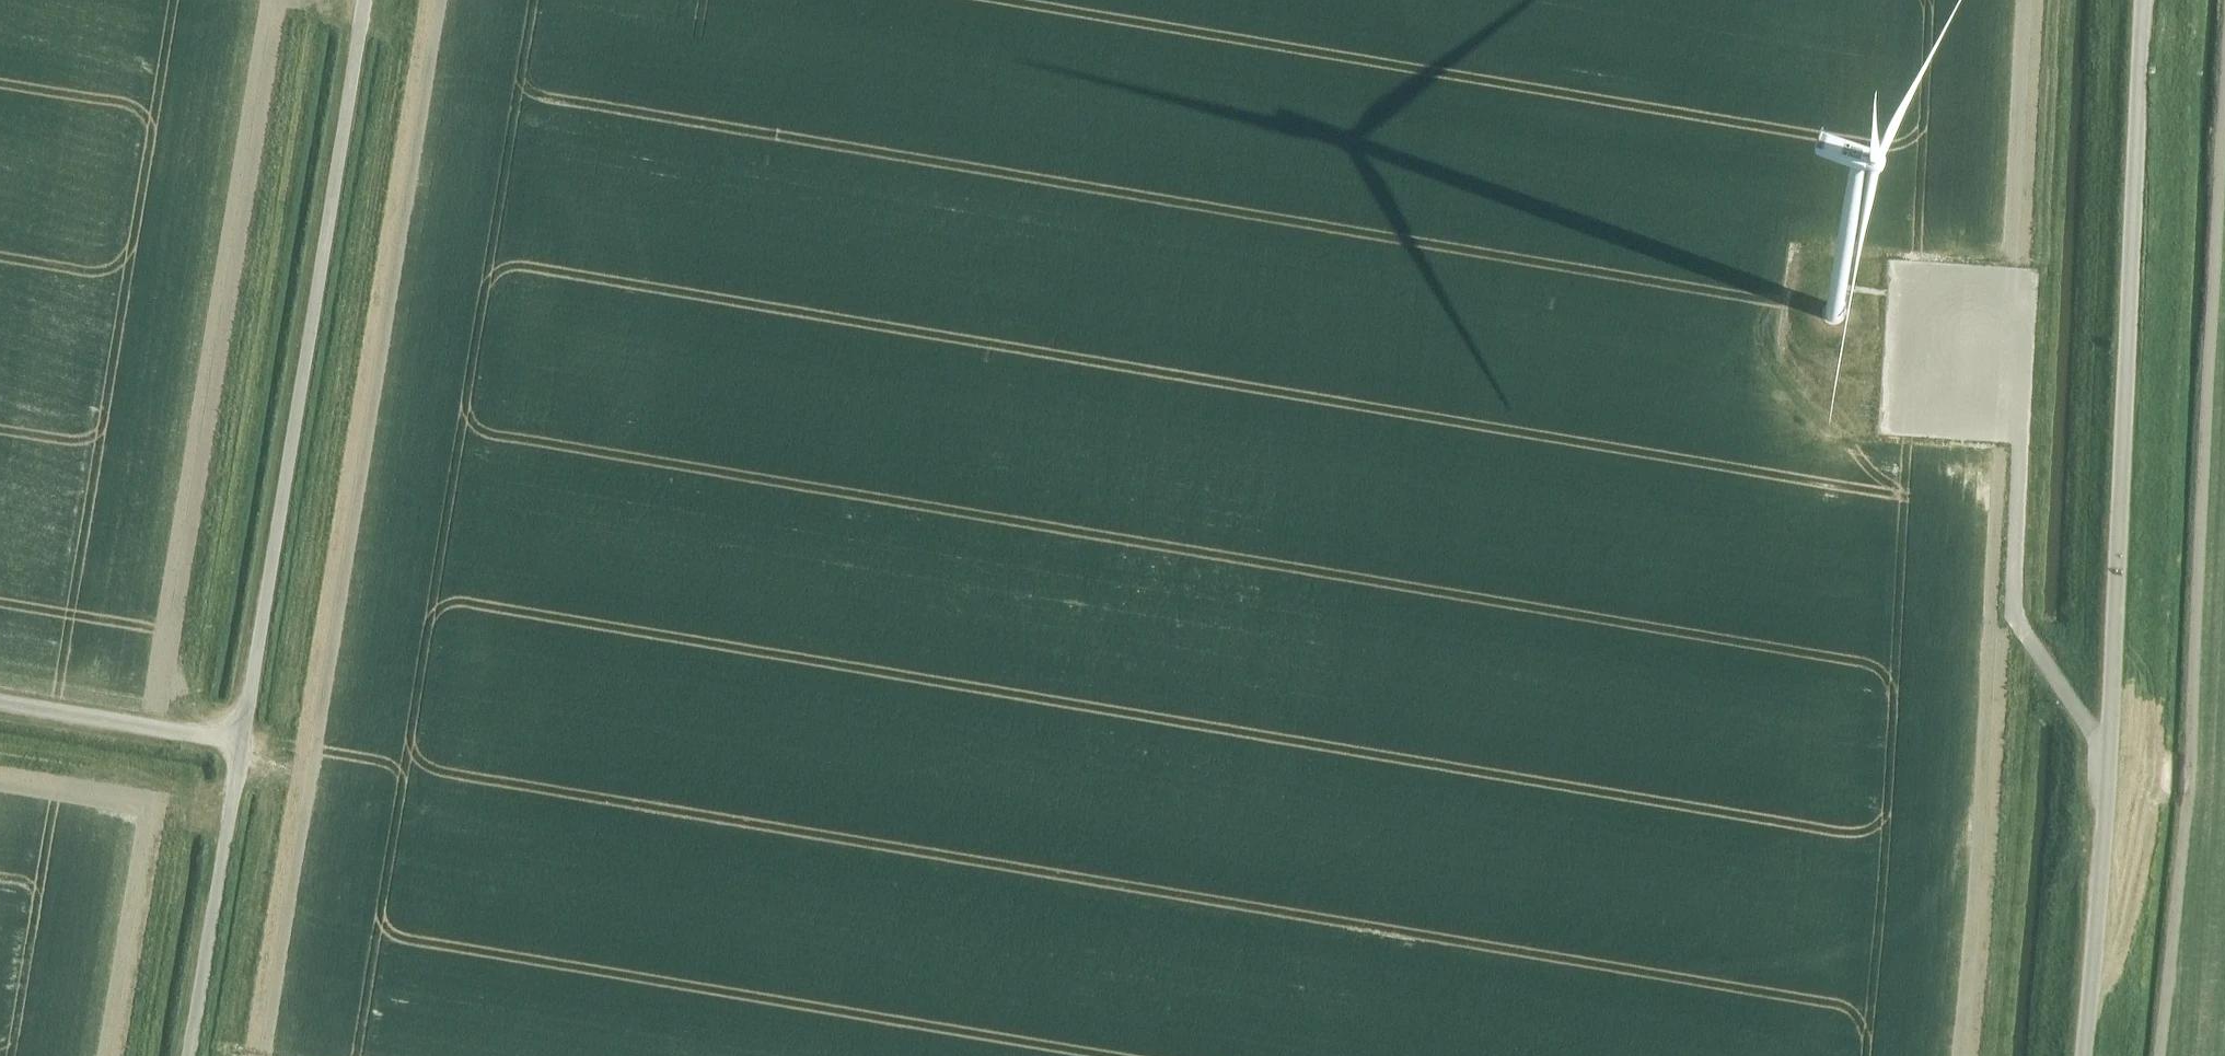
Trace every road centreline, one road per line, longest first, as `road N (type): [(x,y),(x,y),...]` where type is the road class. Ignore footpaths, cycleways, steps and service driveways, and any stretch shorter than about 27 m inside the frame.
road 1 (unclassified): [(190,1055),(366,0)]
road 2 (unclassified): [(2082,1055),(2107,748),(2141,0)]

